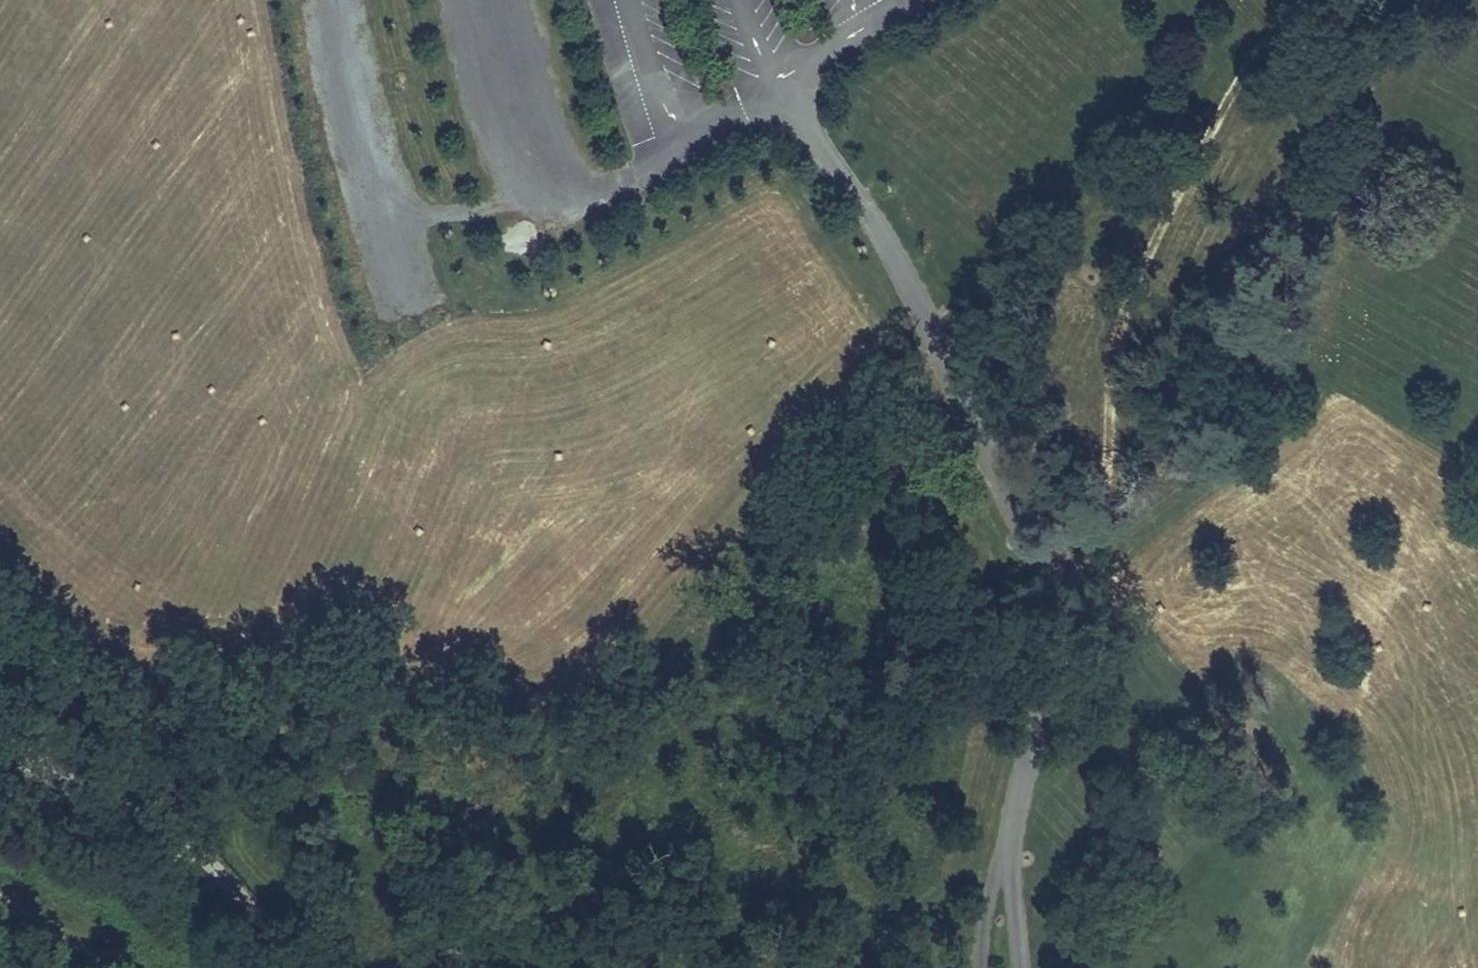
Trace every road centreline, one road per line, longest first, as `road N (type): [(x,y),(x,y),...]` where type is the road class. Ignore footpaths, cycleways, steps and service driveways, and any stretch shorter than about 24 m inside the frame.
road 1 (track): [(302,967),(196,841),(0,733)]

